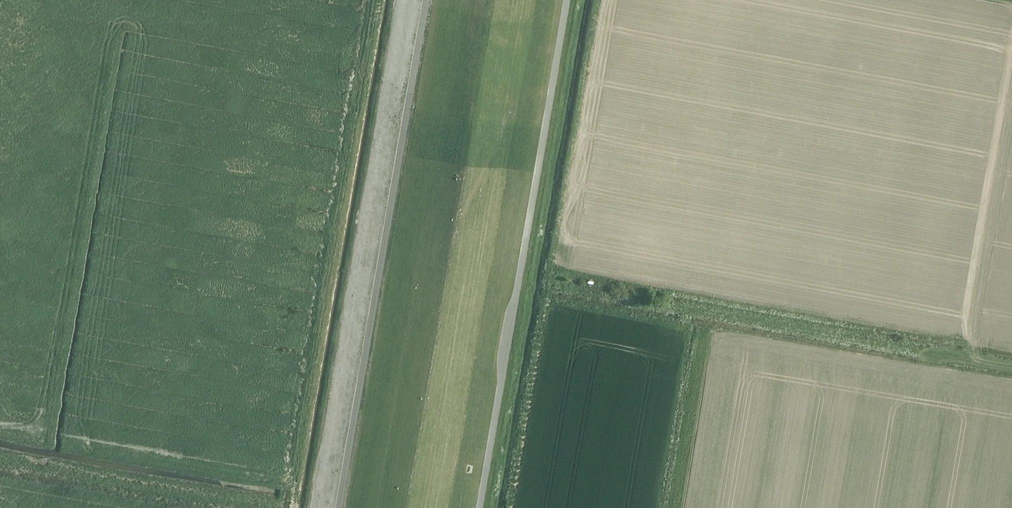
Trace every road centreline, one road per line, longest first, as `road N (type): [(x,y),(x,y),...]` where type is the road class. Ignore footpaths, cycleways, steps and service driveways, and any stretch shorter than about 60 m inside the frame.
road 1 (track): [(436,0),(349,507)]
road 2 (track): [(481,507),(567,0)]
road 3 (track): [(1011,367),(552,285)]

